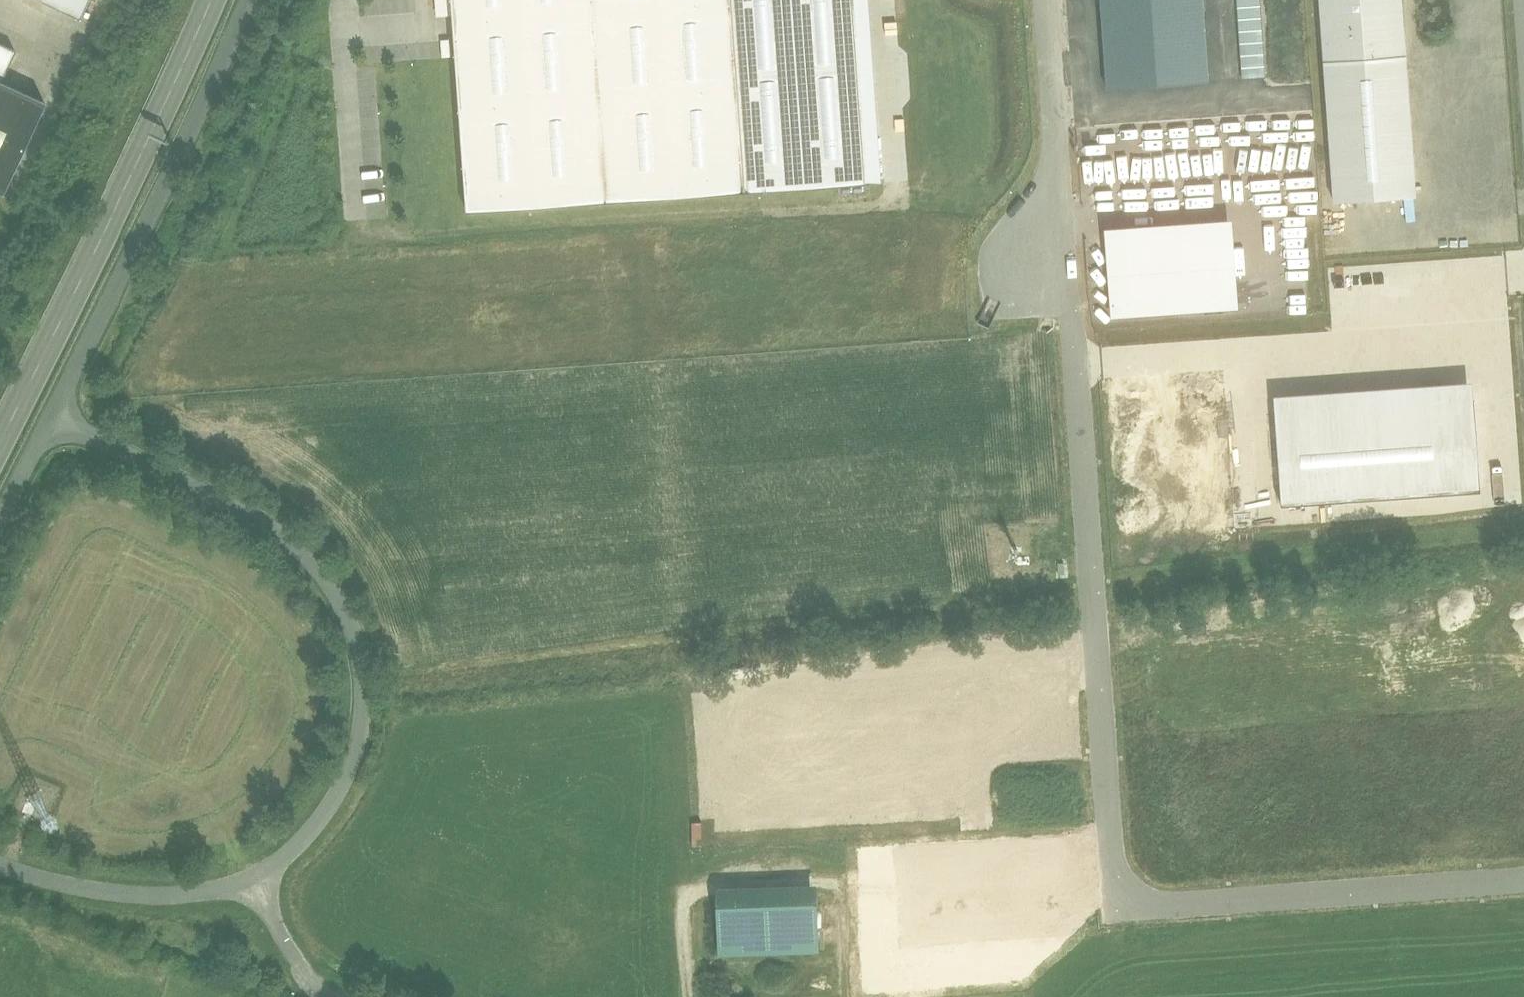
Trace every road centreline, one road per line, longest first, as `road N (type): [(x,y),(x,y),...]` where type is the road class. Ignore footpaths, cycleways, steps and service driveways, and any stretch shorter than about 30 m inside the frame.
road 1 (unclassified): [(1523,877),(1118,909),(1065,278)]
road 2 (unclassified): [(258,883),(326,815),(360,757),(370,672),(354,628),(323,575),(250,520),(58,416)]
road 3 (tertiary): [(211,0),(0,440)]
road 4 (unclassified): [(58,416),(253,0)]
road 5 (unclassified): [(1046,0),(1065,278)]
road 6 (unclassified): [(0,865),(122,896),(258,883)]
road 7 (residential): [(258,883),(289,948),(329,996)]
road 8 (unclassified): [(0,527),(58,416)]

